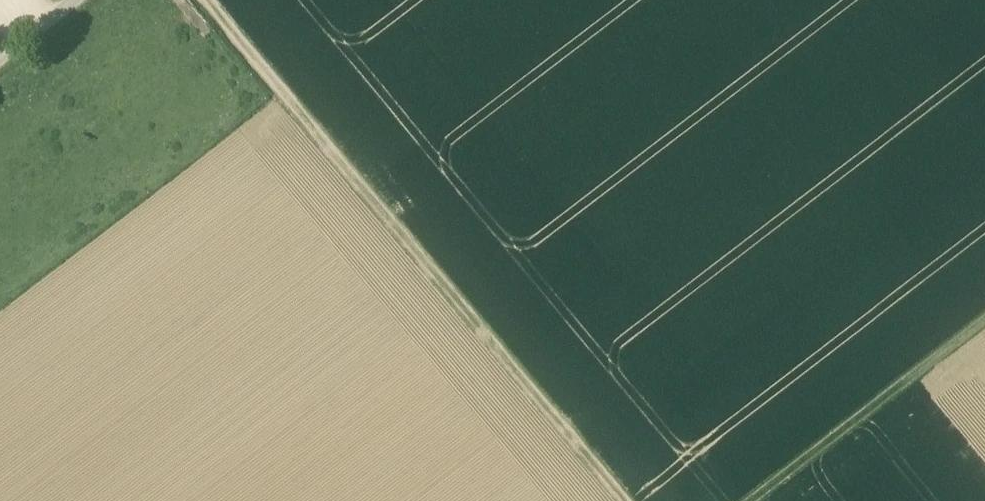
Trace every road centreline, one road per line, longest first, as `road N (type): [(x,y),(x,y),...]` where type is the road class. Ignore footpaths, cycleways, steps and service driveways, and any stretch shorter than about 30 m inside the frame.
road 1 (track): [(214,0),(626,500)]
road 2 (track): [(748,500),(984,320)]

